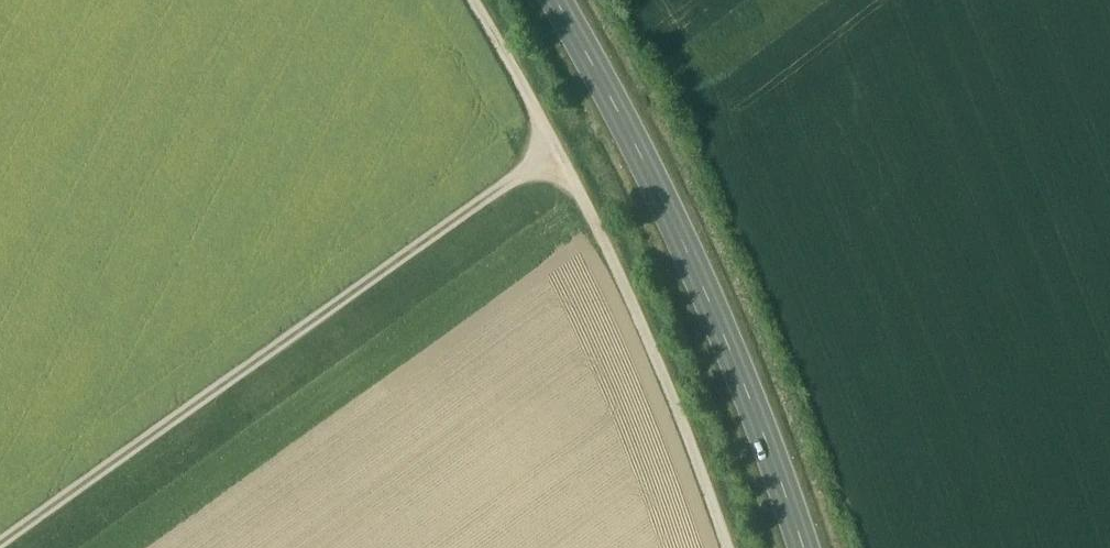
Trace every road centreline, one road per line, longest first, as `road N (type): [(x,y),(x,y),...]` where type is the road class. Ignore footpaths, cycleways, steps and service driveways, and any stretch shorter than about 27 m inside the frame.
road 1 (track): [(548,153),(0,542)]
road 2 (track): [(470,0),(597,229),(726,547)]
road 3 (primary): [(804,547),(736,363),(659,191),(556,0)]

